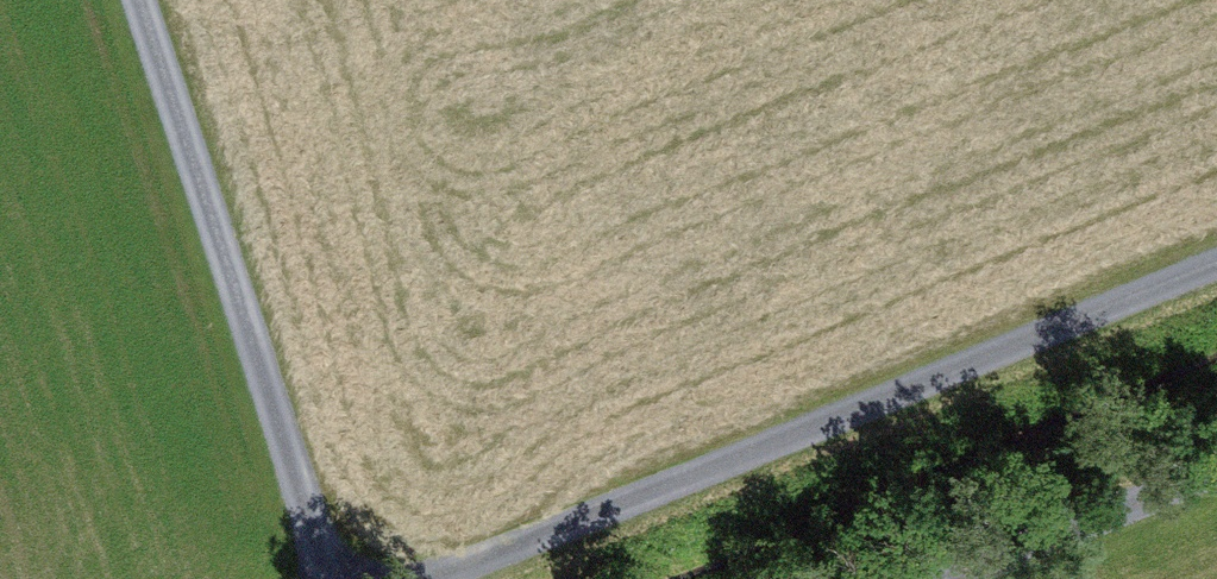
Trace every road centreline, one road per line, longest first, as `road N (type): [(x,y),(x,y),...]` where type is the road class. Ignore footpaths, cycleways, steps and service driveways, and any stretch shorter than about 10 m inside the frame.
road 1 (track): [(1216,230),(335,578)]
road 2 (track): [(130,0),(325,578)]
road 3 (track): [(948,578),(1216,468)]

